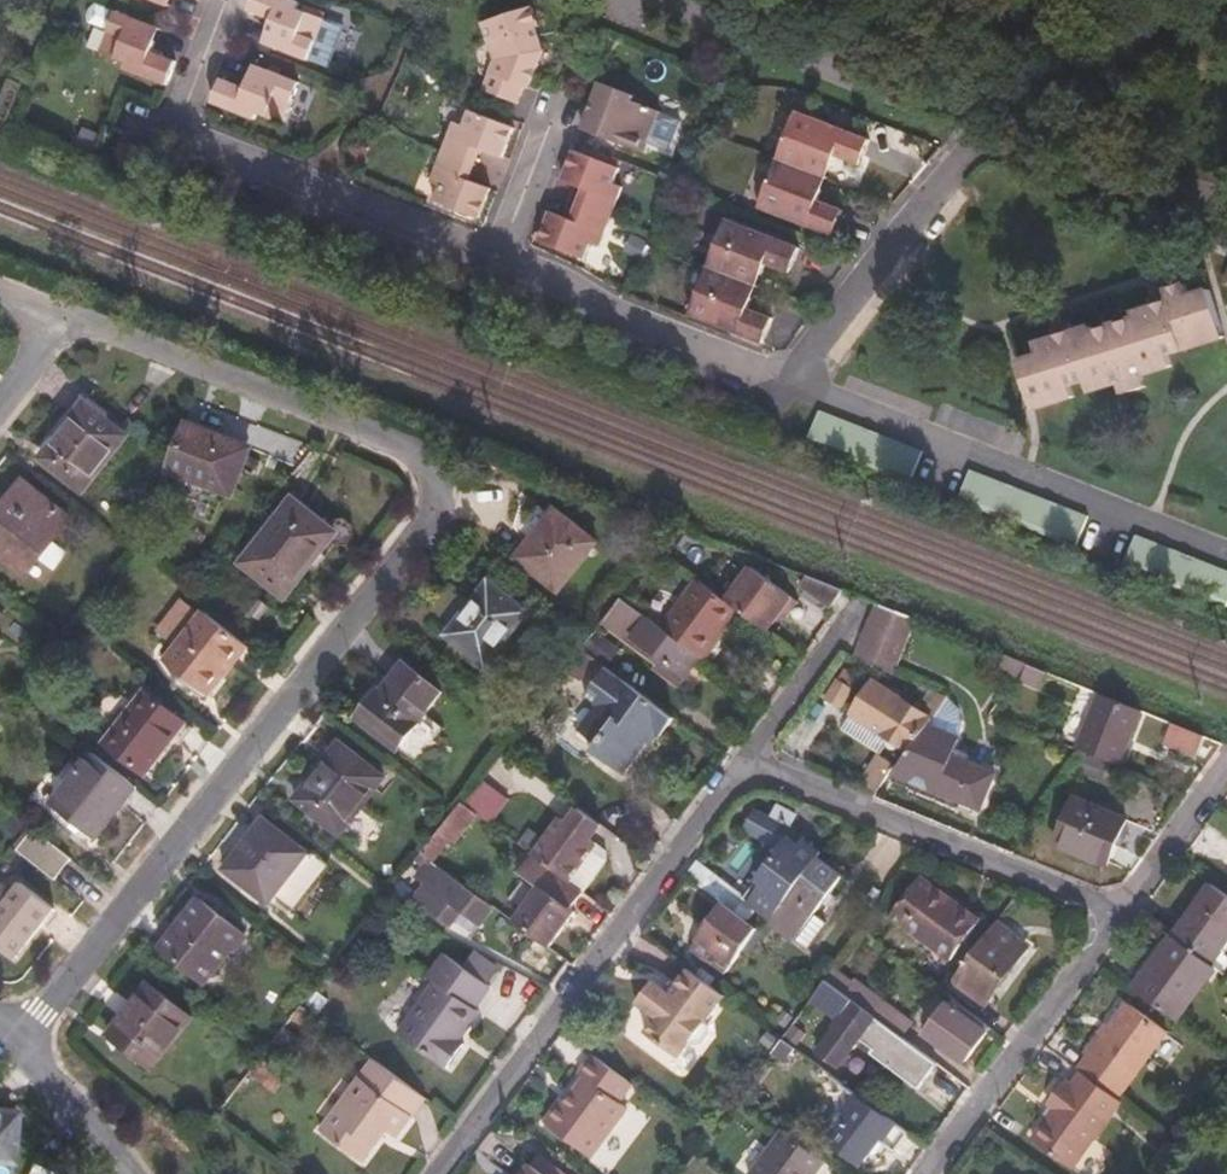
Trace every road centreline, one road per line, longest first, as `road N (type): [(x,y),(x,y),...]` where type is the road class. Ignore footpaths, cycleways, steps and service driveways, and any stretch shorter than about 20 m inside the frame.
road 1 (residential): [(18,1042),(438,503),(435,478),(413,451),(62,316)]
road 2 (residential): [(743,770),(439,1173)]
road 3 (residential): [(225,0),(181,116),(190,131),(501,258)]
road 4 (residential): [(1115,925),(743,770)]
road 5 (residential): [(660,0),(981,132)]
road 6 (residential): [(501,258),(795,383)]
road 7 (residential): [(981,132),(795,383)]
road 8 (residential): [(927,1173),(1115,925)]
road 9 (residential): [(981,132),(1226,216)]
road 10 (residential): [(862,609),(743,770)]
road 11 (residential): [(1115,925),(1226,776)]
road 12 (residential): [(128,1173),(18,1042)]
road 13 (residential): [(557,101),(501,258)]

